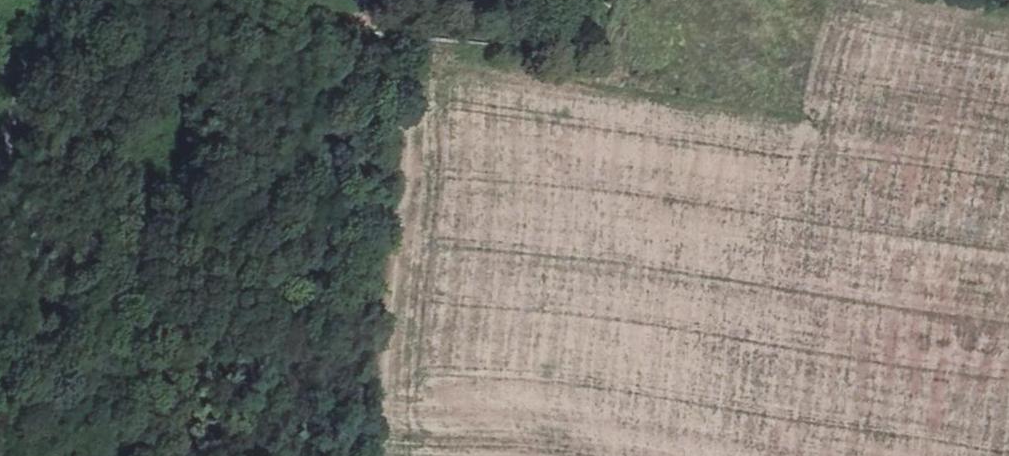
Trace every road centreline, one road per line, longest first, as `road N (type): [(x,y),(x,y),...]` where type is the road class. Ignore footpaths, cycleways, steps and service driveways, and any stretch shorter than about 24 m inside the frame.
road 1 (unclassified): [(0,175),(43,55),(77,0)]

